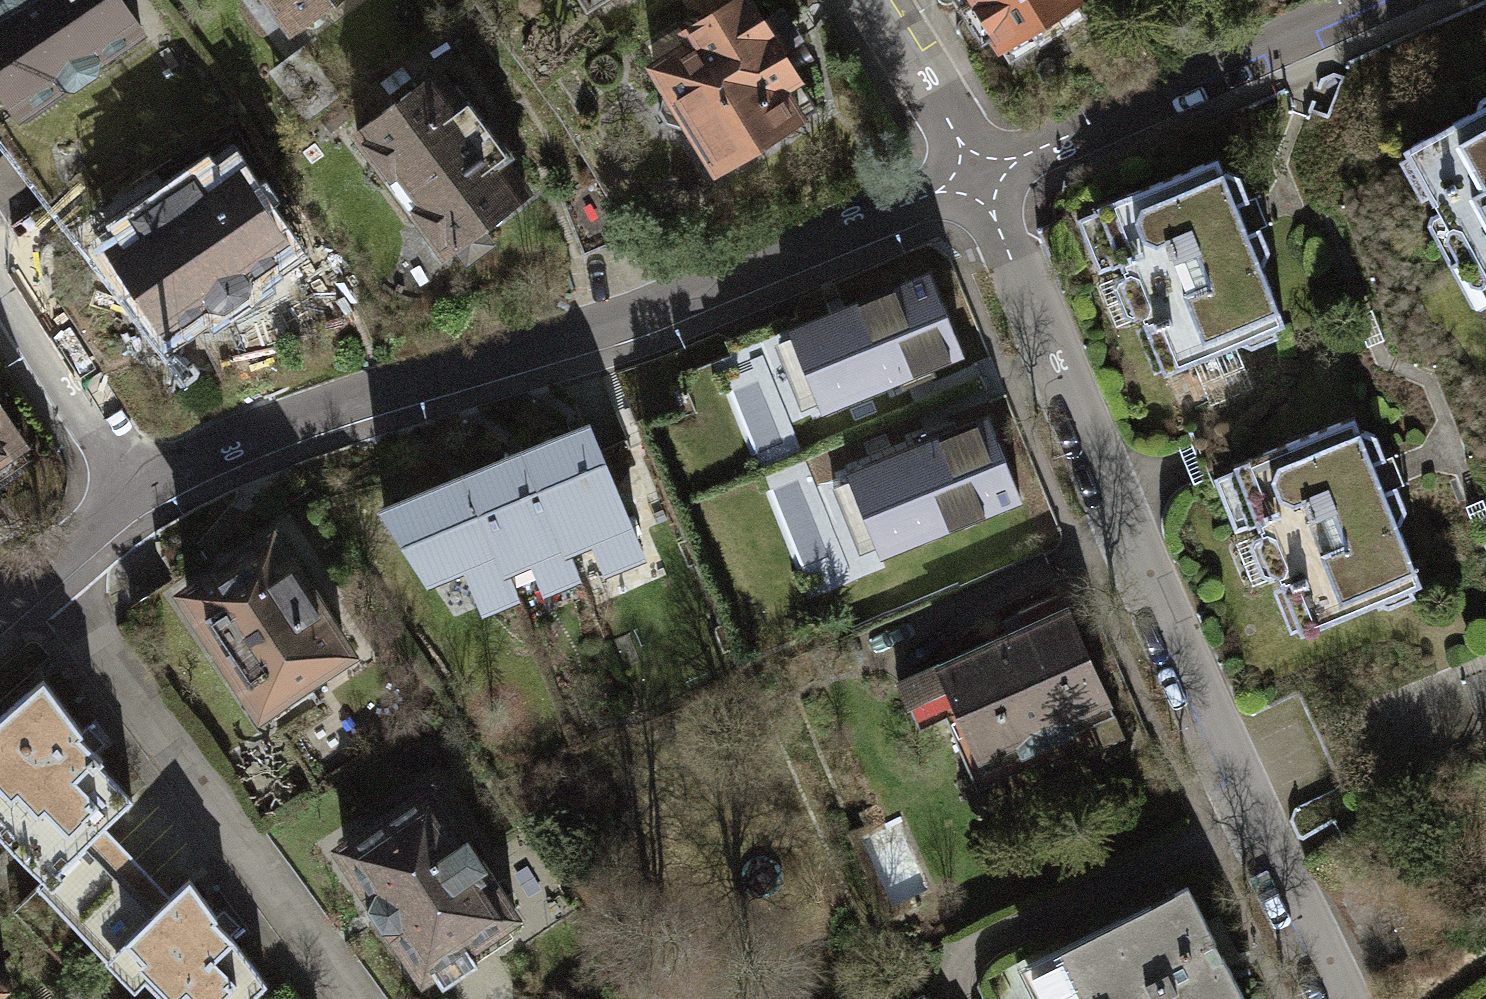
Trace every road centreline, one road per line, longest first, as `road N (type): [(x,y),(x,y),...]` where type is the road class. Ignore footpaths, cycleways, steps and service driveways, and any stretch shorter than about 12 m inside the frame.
road 1 (residential): [(130,493),(278,429),(642,311),(975,171)]
road 2 (residential): [(975,171),(1251,821),(1339,998)]
road 3 (residential): [(975,171),(1370,0)]
road 4 (residential): [(130,493),(0,278)]
road 5 (residential): [(870,0),(975,171)]
road 6 (residential): [(0,602),(130,493)]

